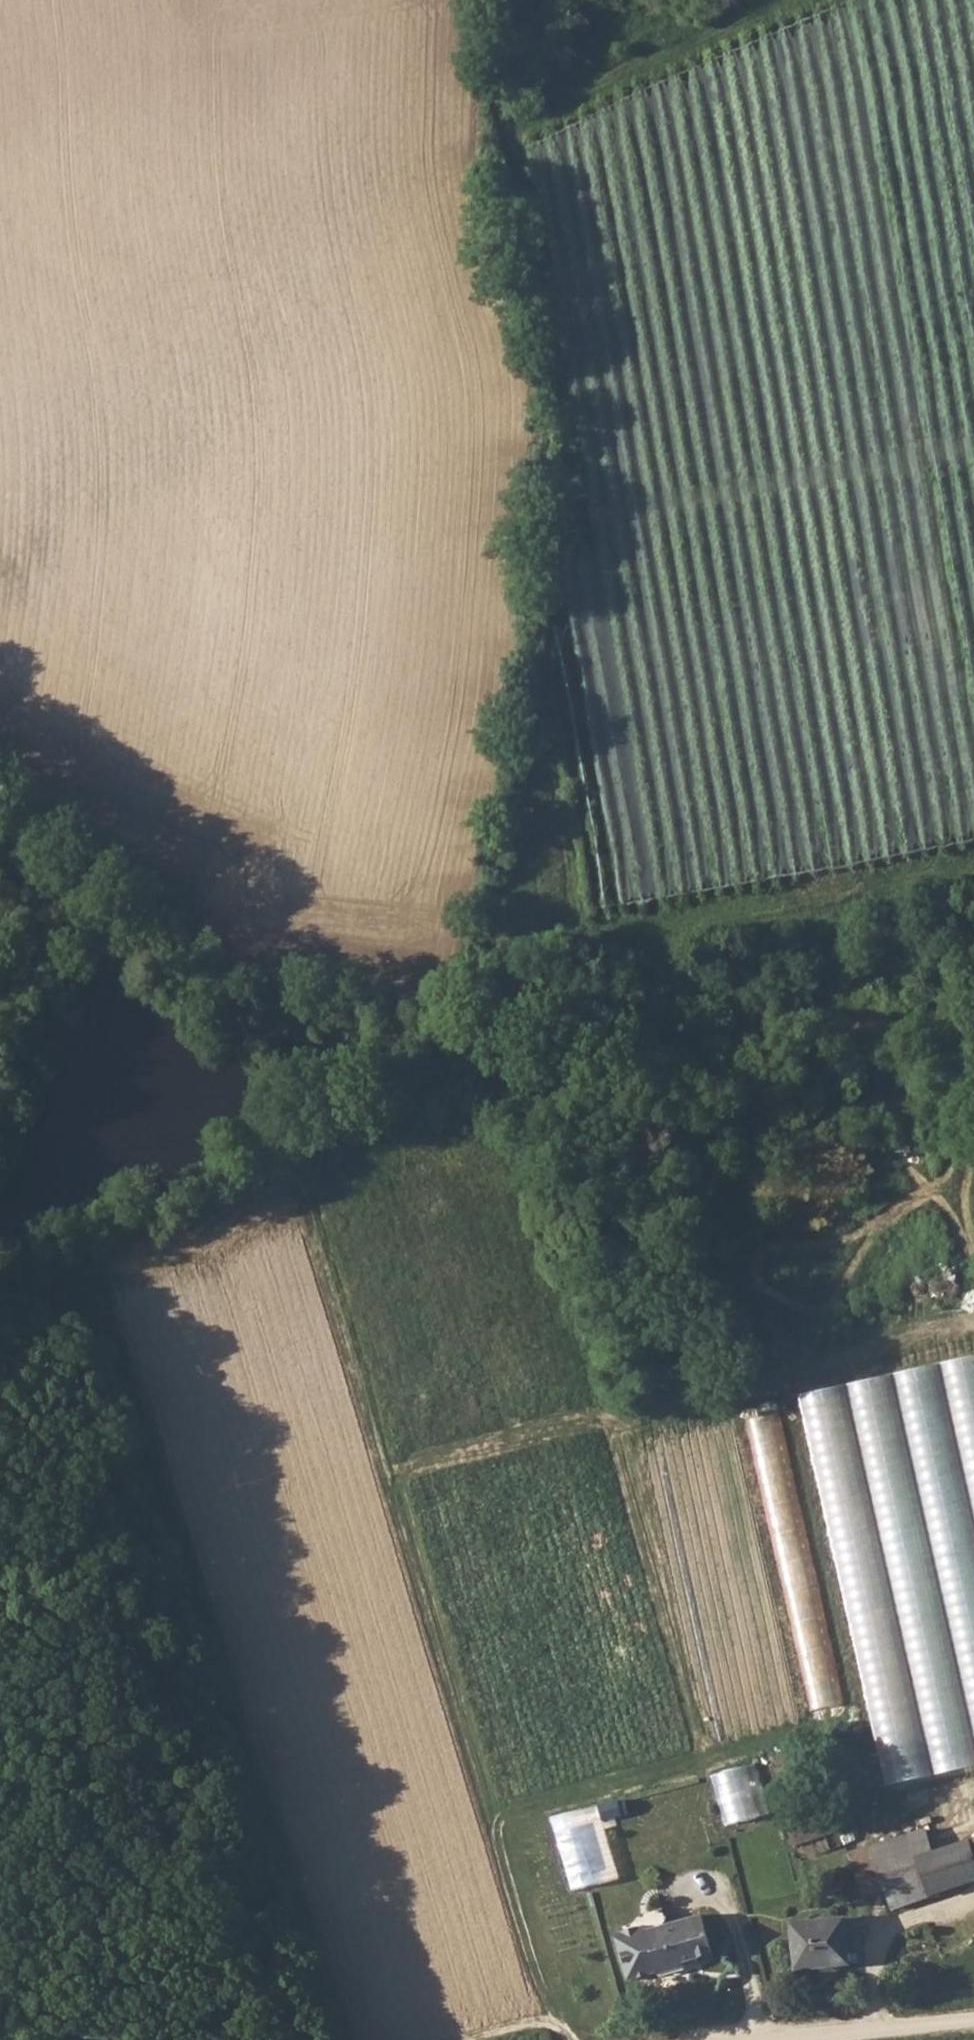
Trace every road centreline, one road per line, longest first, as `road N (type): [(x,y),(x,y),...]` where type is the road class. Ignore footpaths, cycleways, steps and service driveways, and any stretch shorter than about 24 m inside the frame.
road 1 (unclassified): [(973,2022),(811,2039)]

